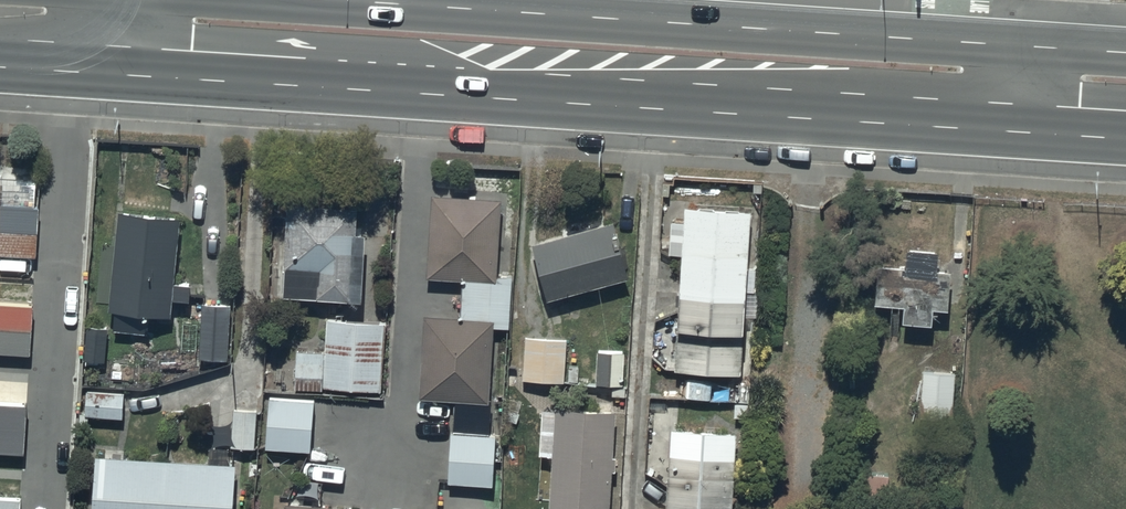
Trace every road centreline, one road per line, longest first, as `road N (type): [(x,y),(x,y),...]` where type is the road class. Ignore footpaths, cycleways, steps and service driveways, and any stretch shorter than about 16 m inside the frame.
road 1 (primary): [(1125,139),(119,74)]
road 2 (primary): [(328,0),(1125,53)]

